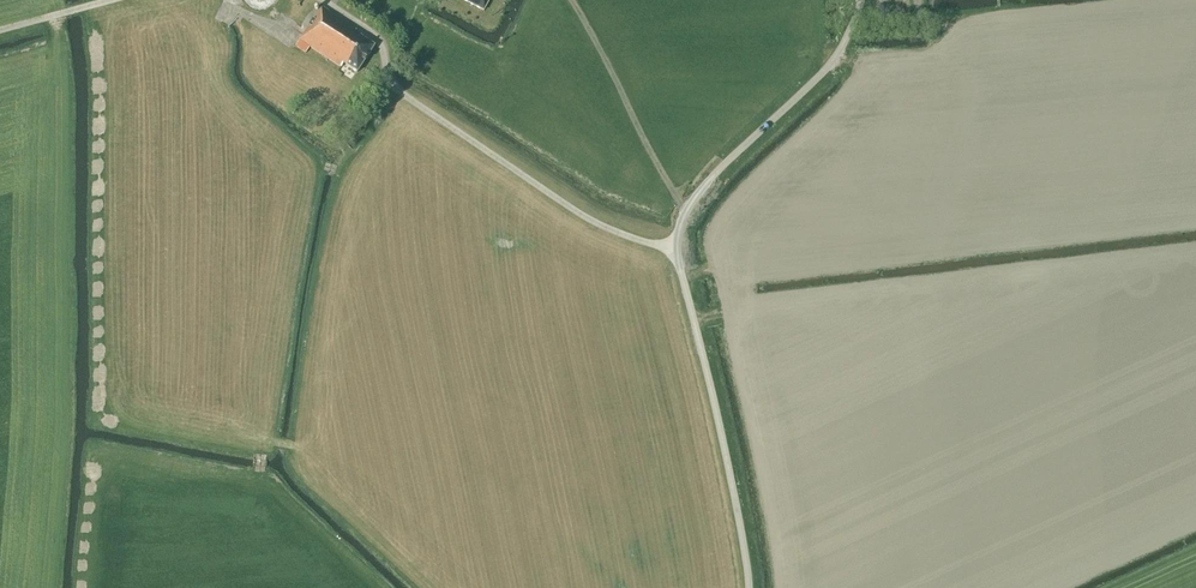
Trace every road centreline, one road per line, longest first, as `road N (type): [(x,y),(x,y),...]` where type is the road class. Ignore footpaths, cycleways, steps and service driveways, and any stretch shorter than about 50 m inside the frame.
road 1 (unclassified): [(748,587),(678,234),(707,185),(834,64),(860,0)]
road 2 (track): [(0,31),(56,15),(63,134),(54,452)]
road 3 (track): [(688,218),(572,0)]

